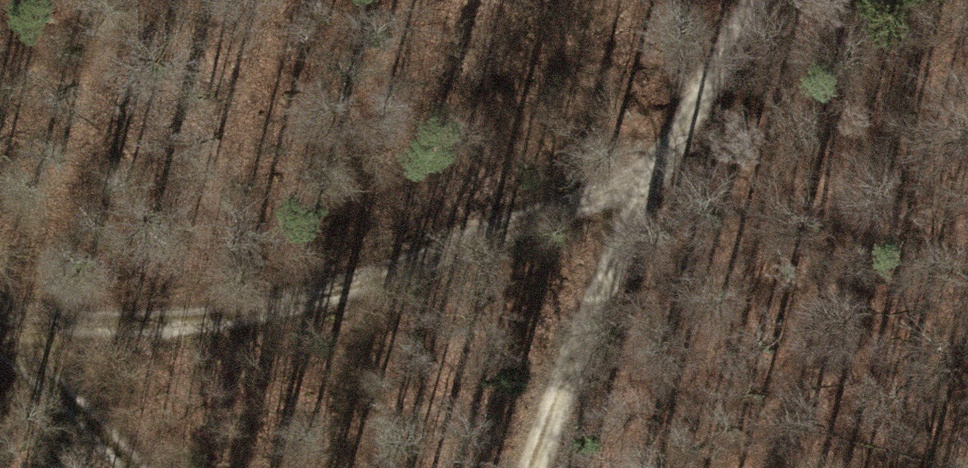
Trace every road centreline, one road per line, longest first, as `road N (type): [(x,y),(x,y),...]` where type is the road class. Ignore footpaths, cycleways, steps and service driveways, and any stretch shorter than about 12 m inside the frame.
road 1 (track): [(643,214),(527,217),(249,316),(0,321)]
road 2 (track): [(546,467),(660,173),(774,0)]
road 3 (track): [(660,173),(875,208)]
road 4 (track): [(160,467),(23,324)]

